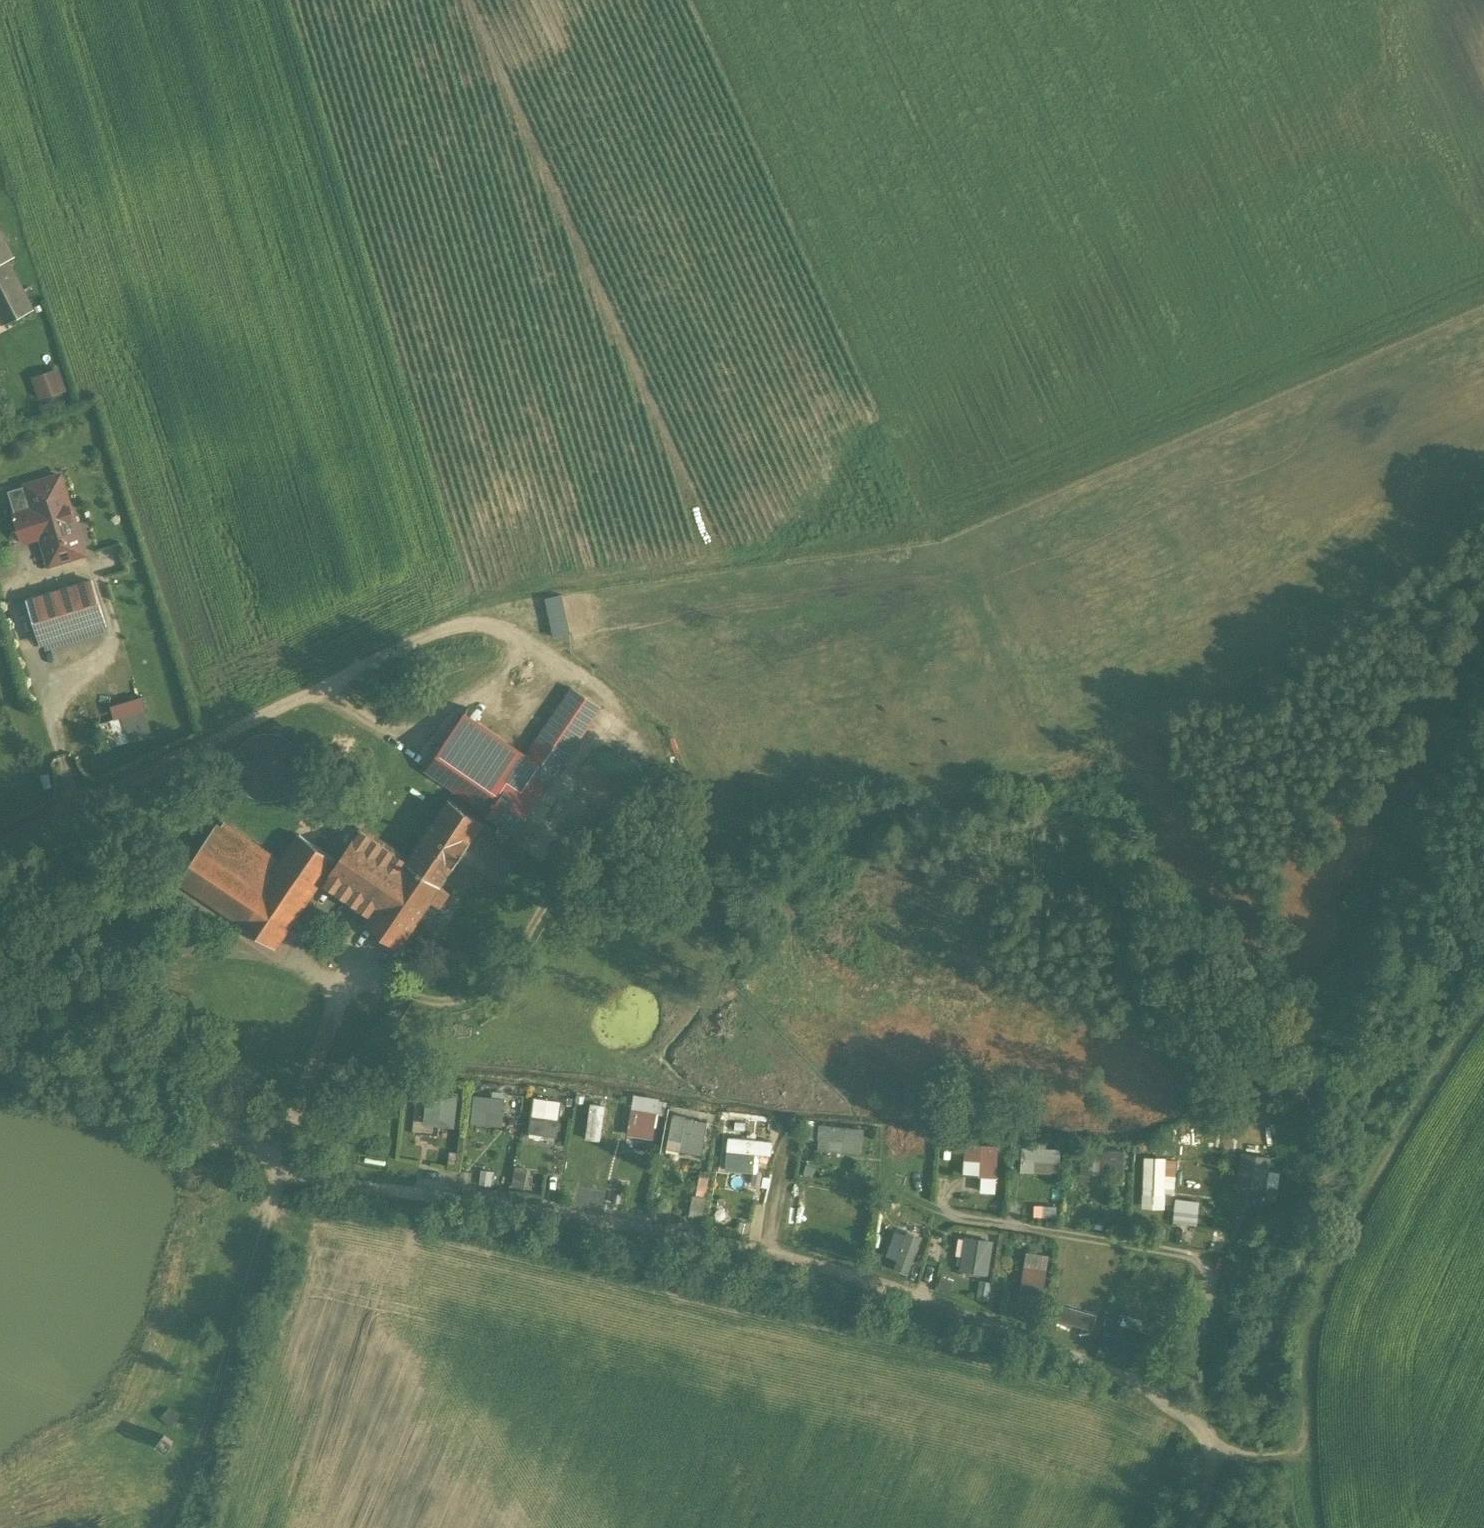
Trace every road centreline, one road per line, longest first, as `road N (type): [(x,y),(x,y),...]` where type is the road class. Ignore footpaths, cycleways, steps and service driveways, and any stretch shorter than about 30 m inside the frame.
road 1 (track): [(165,1527),(186,1495),(282,1164),(840,1273),(1154,1389),(1217,1461),(1190,1527)]
road 2 (track): [(0,837),(451,625),(478,623),(560,659),(725,806),(951,777)]
road 3 (track): [(1217,1461),(1289,1457),(1301,1444),(1309,1334),(1329,1259),(1483,1009)]
road 4 (track): [(0,1012),(102,1073),(260,1145),(282,1164),(337,995)]

